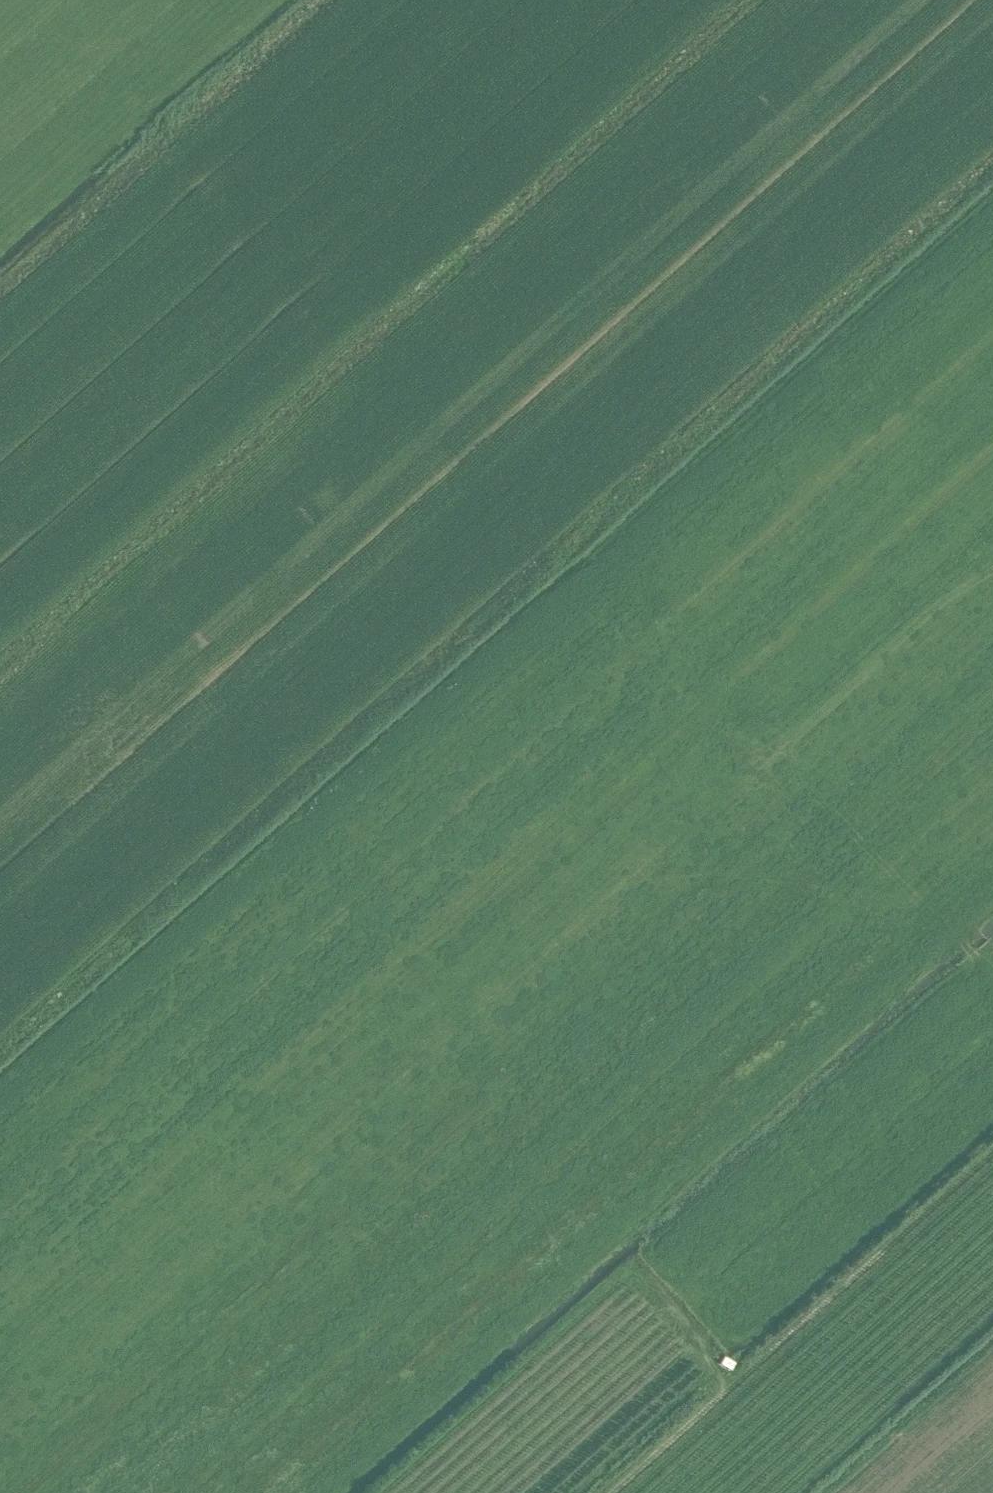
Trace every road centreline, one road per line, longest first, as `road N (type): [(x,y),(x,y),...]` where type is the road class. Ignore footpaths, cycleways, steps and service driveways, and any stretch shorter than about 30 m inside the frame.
road 1 (track): [(607,1492),(726,1387)]

